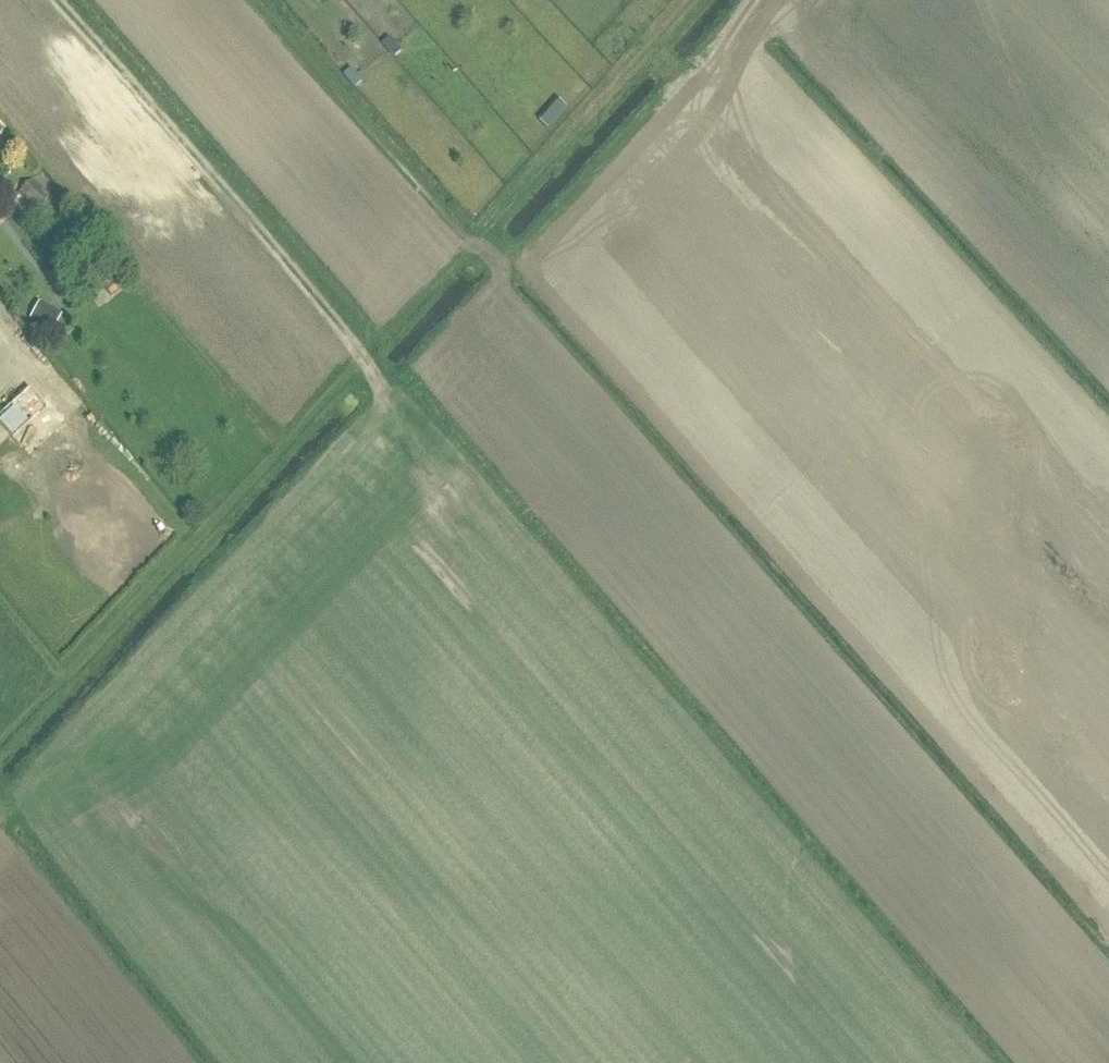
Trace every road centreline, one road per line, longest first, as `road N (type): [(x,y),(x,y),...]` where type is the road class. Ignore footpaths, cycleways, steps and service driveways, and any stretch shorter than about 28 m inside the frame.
road 1 (track): [(53,0),(384,385)]

